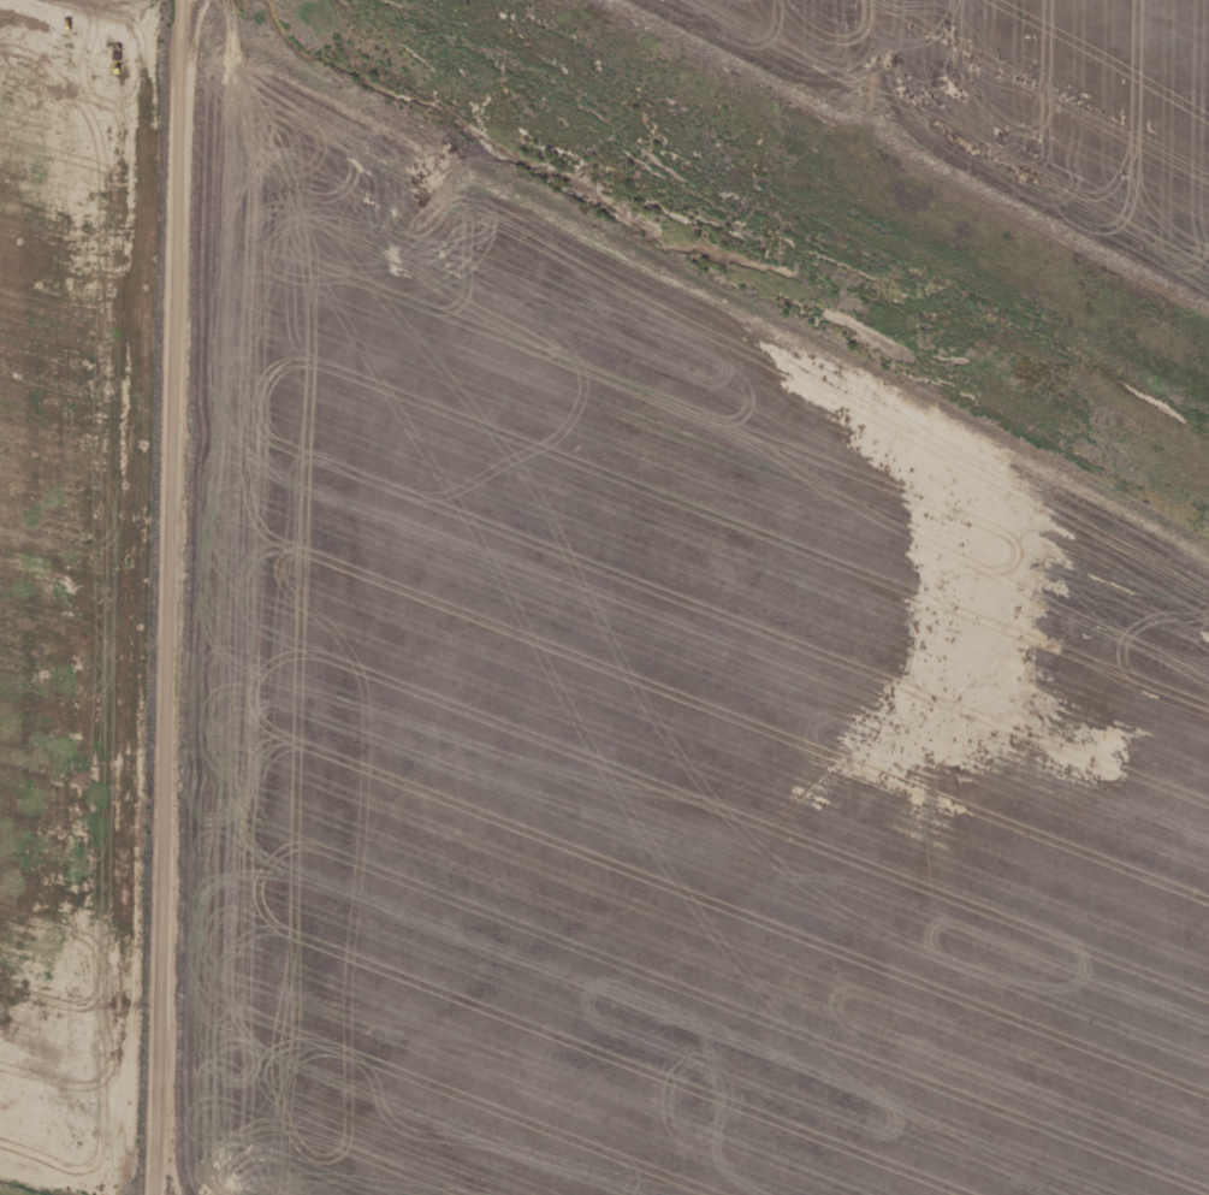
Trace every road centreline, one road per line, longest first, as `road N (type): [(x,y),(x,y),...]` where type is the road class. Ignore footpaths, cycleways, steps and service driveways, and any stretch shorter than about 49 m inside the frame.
road 1 (residential): [(155,1194),(184,0)]

